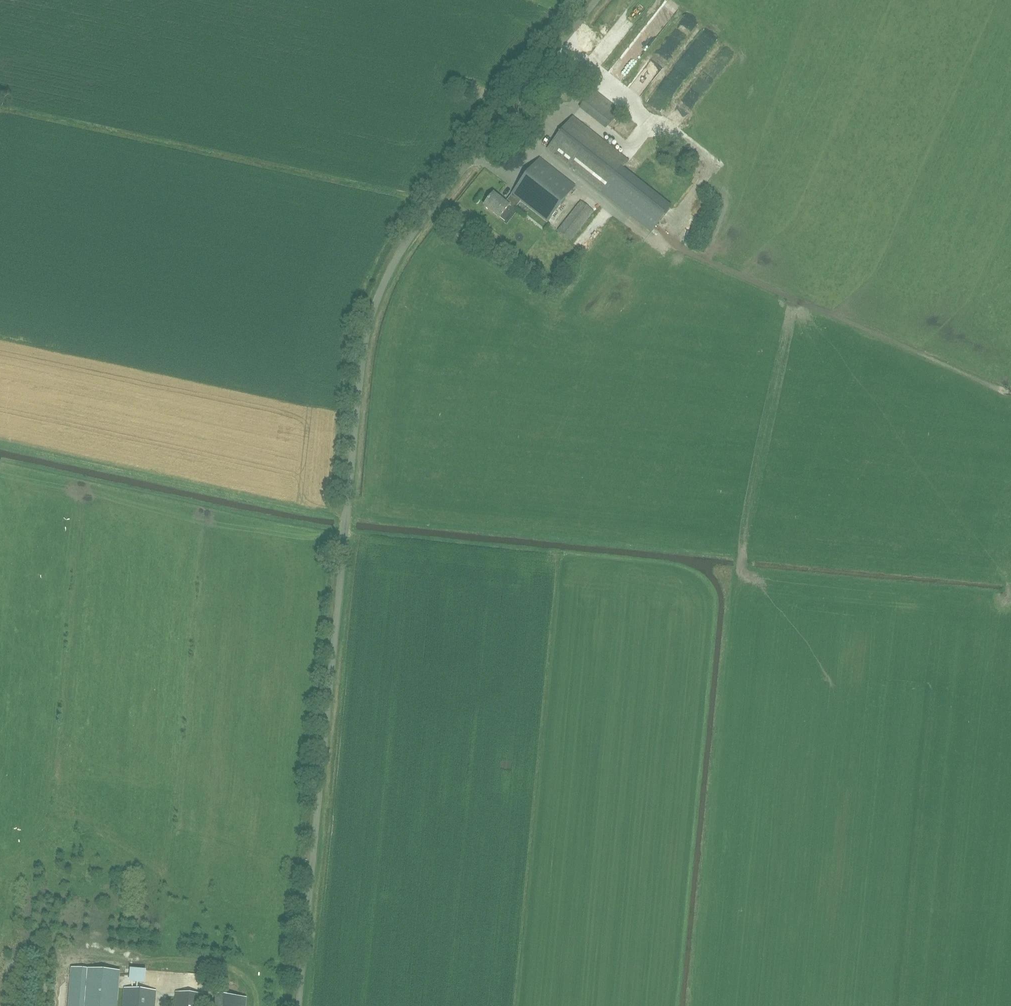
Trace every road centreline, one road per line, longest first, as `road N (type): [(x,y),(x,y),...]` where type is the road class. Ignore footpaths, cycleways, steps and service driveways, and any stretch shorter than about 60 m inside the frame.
road 1 (unclassified): [(301,1005),(372,319),(403,252),(600,0)]

